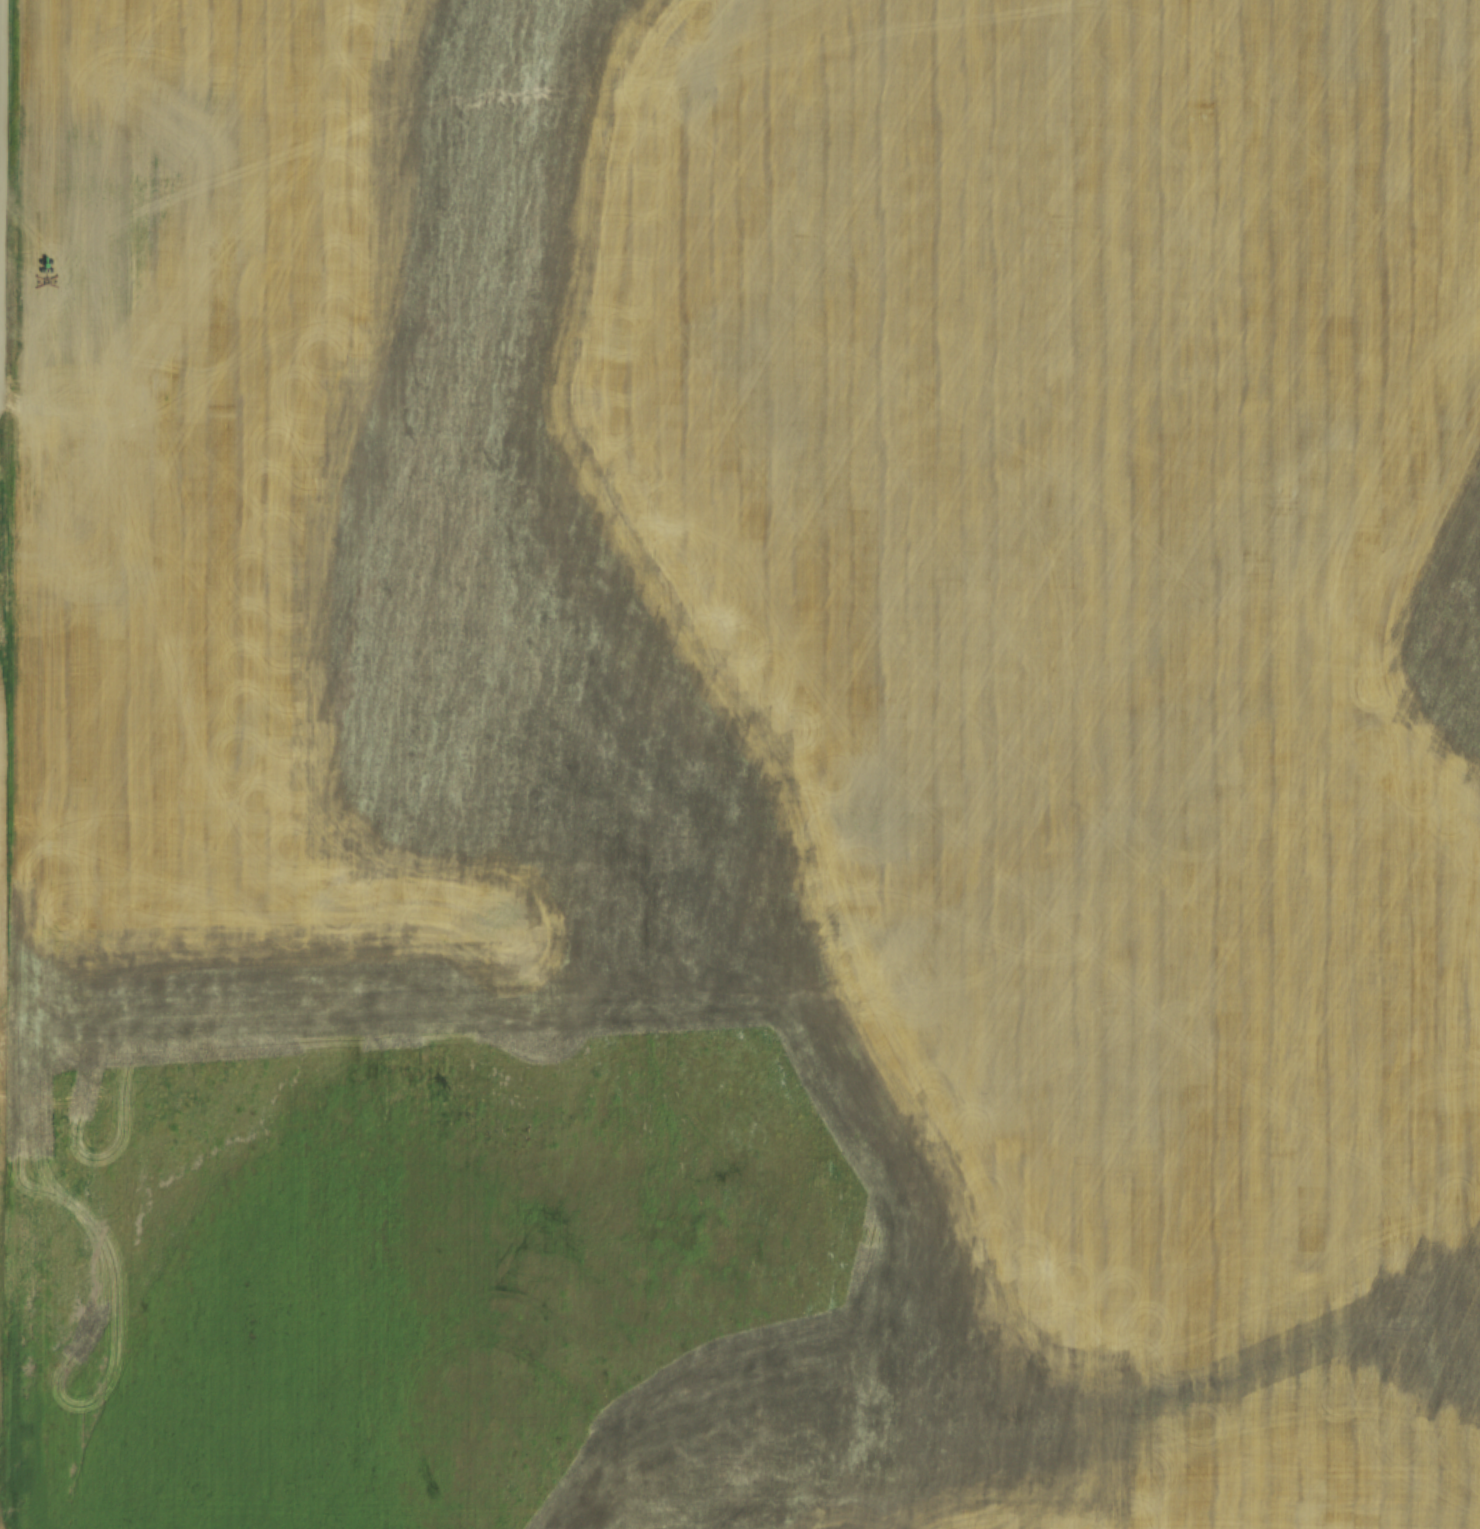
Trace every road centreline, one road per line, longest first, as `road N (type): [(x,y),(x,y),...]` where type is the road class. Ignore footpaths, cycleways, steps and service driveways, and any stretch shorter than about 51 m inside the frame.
road 1 (residential): [(1,1528),(0,1281)]
road 2 (residential): [(0,182),(1,0)]

